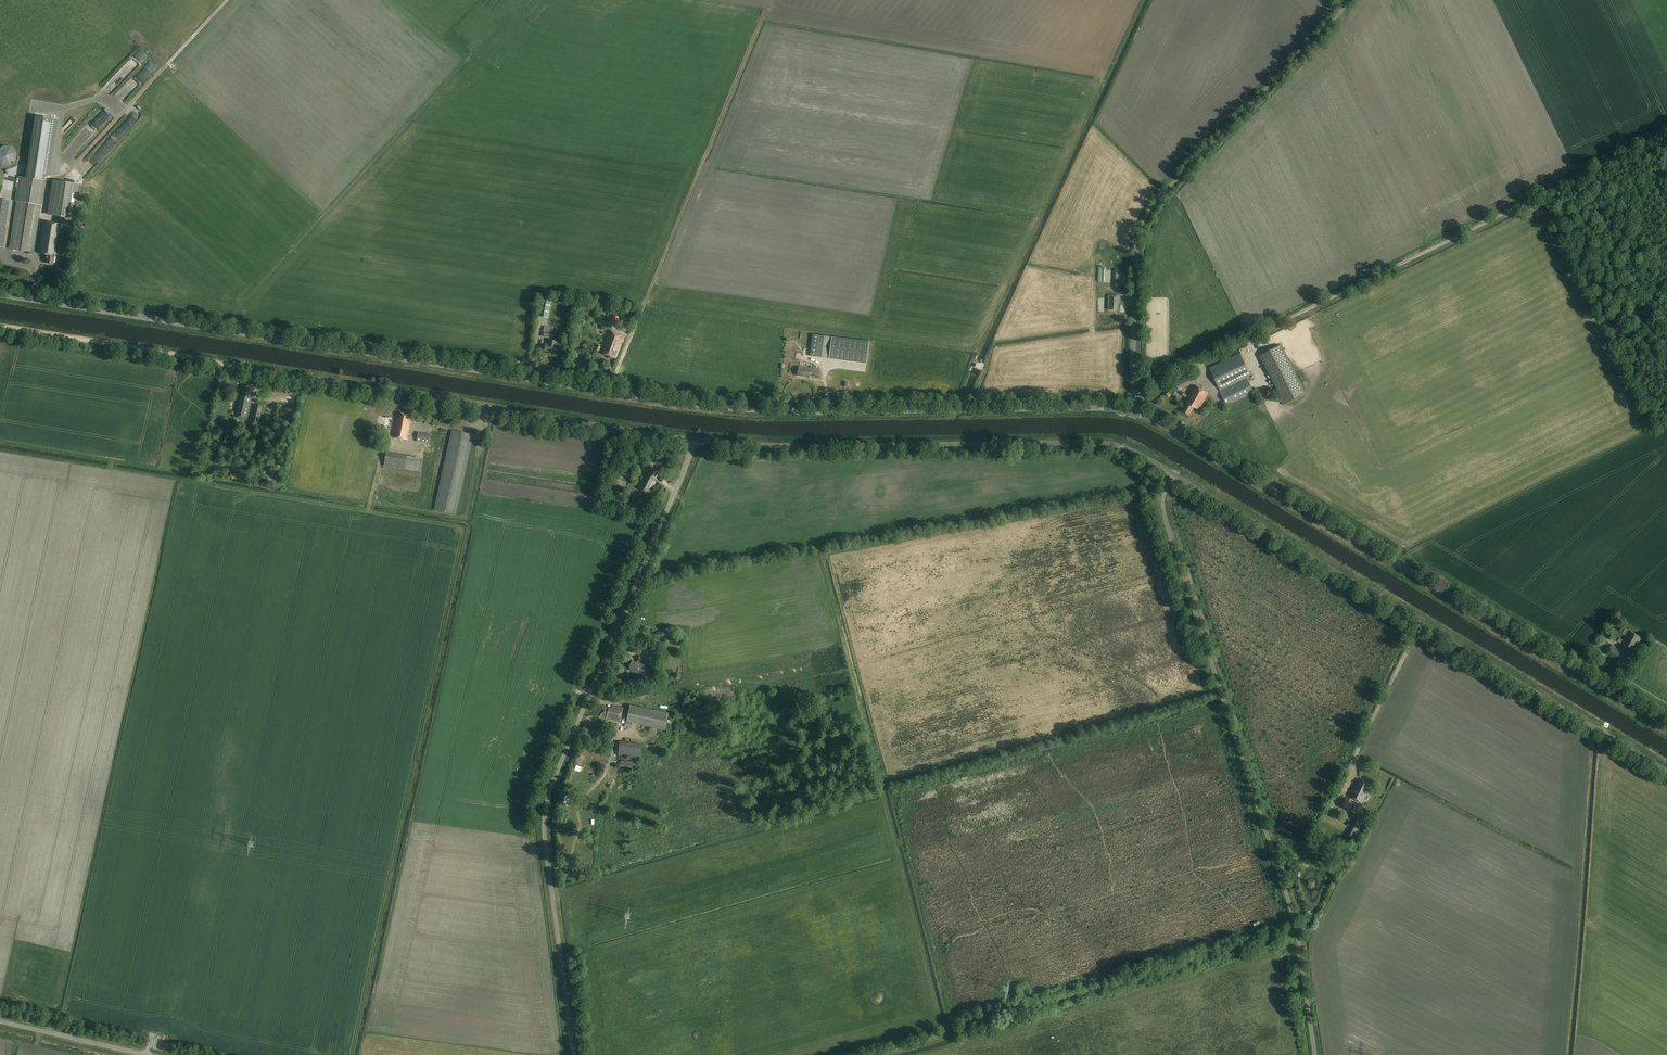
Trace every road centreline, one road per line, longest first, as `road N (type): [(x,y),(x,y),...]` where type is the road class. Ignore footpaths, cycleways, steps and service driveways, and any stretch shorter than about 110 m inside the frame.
road 1 (tertiary): [(1132,411),(709,406),(0,294)]
road 2 (unclassified): [(574,1054),(547,801),(693,440)]
road 3 (tertiary): [(1666,725),(1132,411)]
road 4 (unclassified): [(1314,1054),(1291,911),(1165,520),(1172,475)]
road 5 (unclassified): [(1666,771),(1172,475)]
road 6 (unclassified): [(1172,475),(1104,443),(693,440)]
road 7 (unclassified): [(693,440),(215,361)]
road 8 (unclassified): [(1133,401),(1135,257),(1143,223),(1162,194),(1346,0)]
road 9 (unclassified): [(1133,401),(1541,196)]
road 10 (track): [(215,361),(0,326)]
road 11 (track): [(1420,622),(1351,777)]
road 12 (unclassified): [(144,1054),(0,1021)]
road 13 (track): [(1541,196),(1666,135)]

